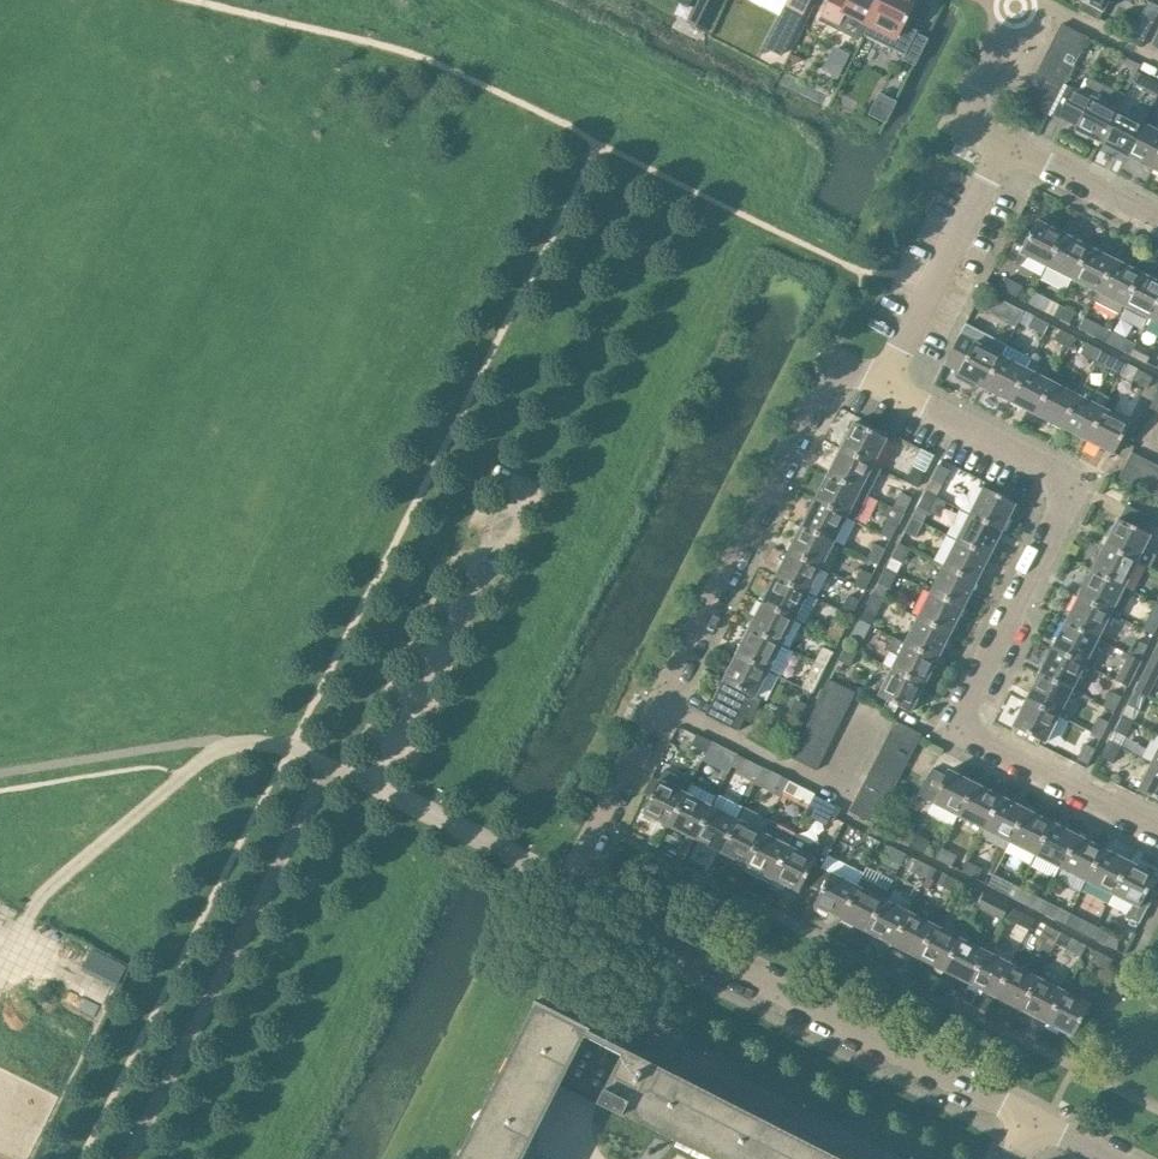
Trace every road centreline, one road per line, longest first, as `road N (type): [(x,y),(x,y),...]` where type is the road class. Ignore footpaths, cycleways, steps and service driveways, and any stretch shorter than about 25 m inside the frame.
road 1 (residential): [(882,385),(1077,488),(953,735),(1157,835)]
road 2 (residential): [(572,885),(834,370),(882,385)]
road 3 (residential): [(572,885),(1032,1120)]
road 4 (residential): [(881,1158),(636,1029)]
road 5 (residential): [(882,385),(1002,143)]
road 6 (residential): [(371,783),(572,885)]
road 7 (residential): [(1002,143),(961,121),(1018,7)]
road 8 (residential): [(1157,220),(1002,143)]
road 9 (residential): [(371,783),(290,749),(242,743)]

